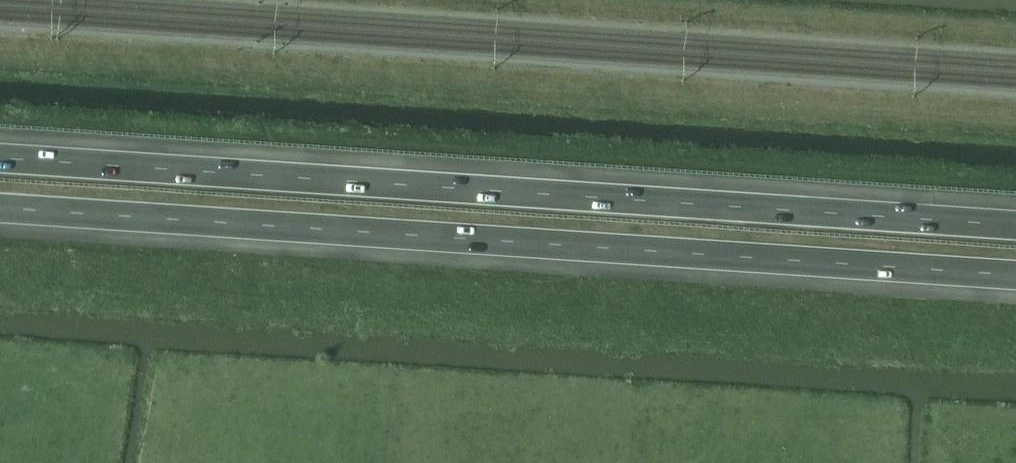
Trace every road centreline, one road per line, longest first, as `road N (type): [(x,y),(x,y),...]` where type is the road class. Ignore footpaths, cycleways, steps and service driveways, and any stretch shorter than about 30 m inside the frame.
road 1 (motorway): [(1015,228),(0,161)]
road 2 (motorway): [(0,208),(1015,275)]

